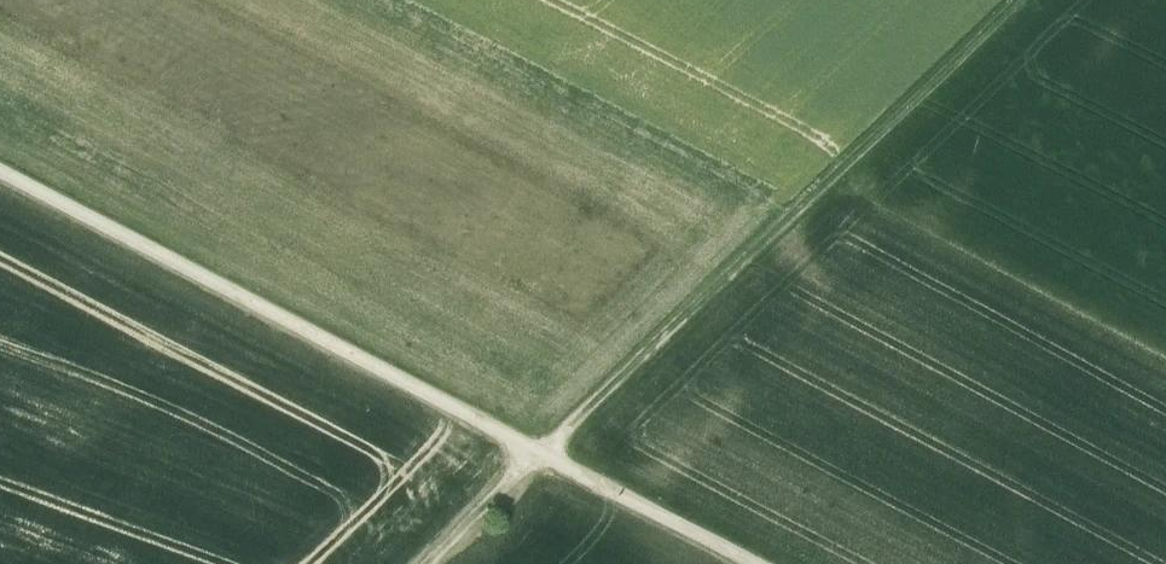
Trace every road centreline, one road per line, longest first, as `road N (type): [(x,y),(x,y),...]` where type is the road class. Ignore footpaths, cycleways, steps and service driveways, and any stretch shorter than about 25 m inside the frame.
road 1 (track): [(756,563),(0,168)]
road 2 (track): [(1026,0),(425,563)]

